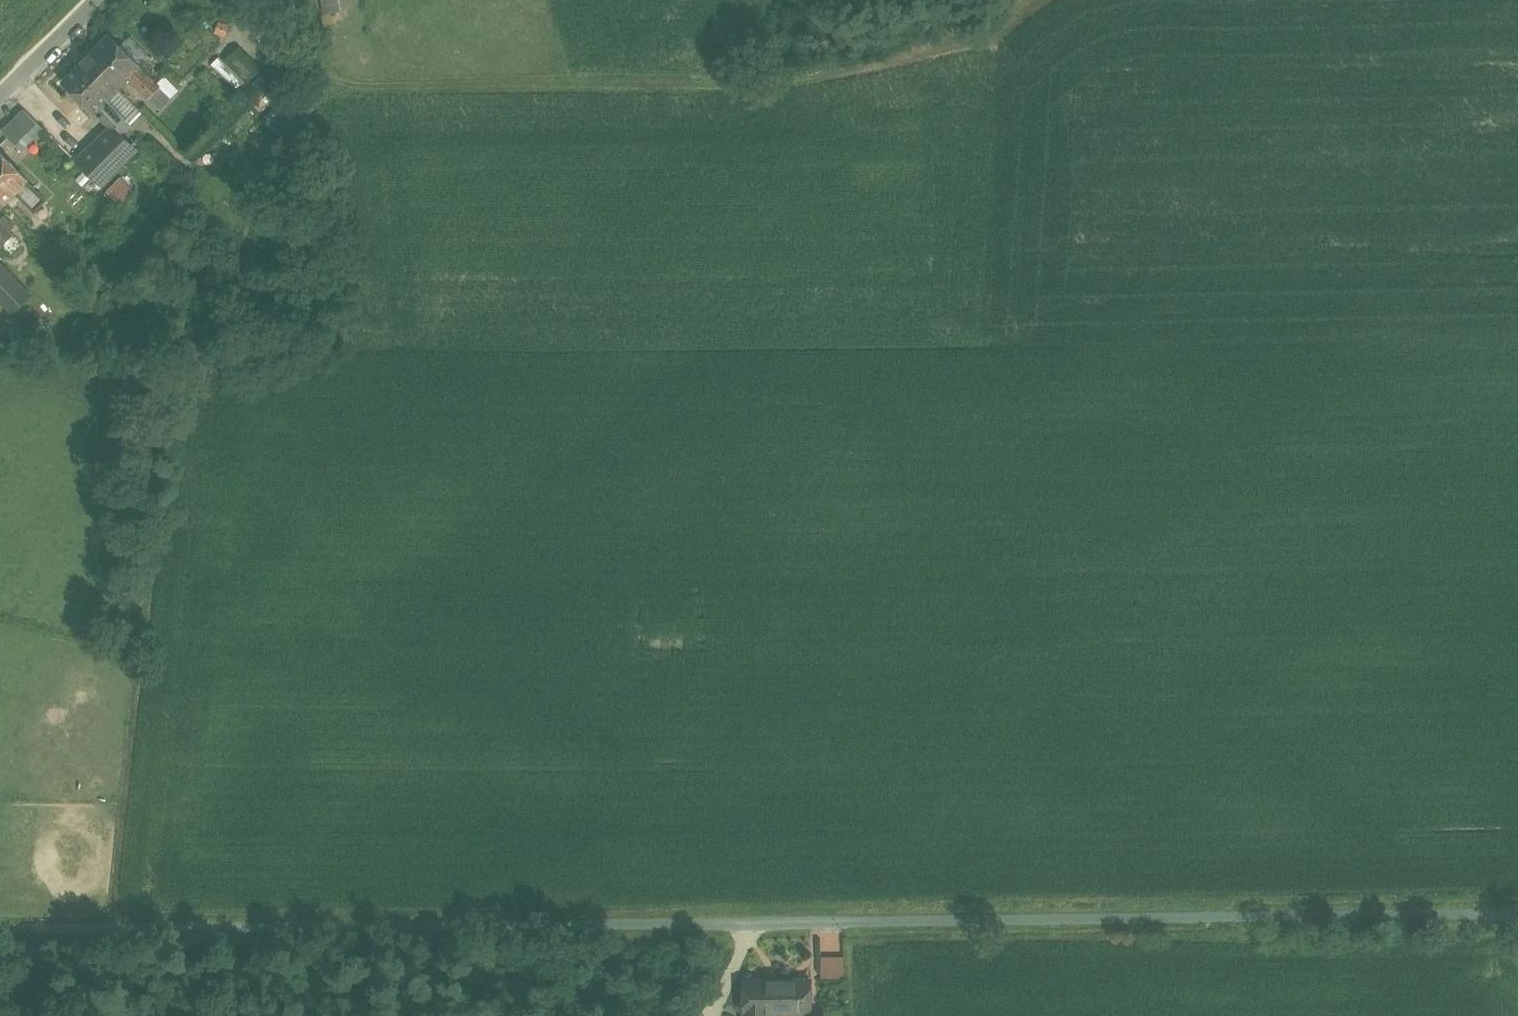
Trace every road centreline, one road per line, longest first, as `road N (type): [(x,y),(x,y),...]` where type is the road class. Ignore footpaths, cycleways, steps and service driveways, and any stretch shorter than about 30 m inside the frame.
road 1 (unclassified): [(0,925),(1517,896)]
road 2 (unclassified): [(0,104),(105,0)]

